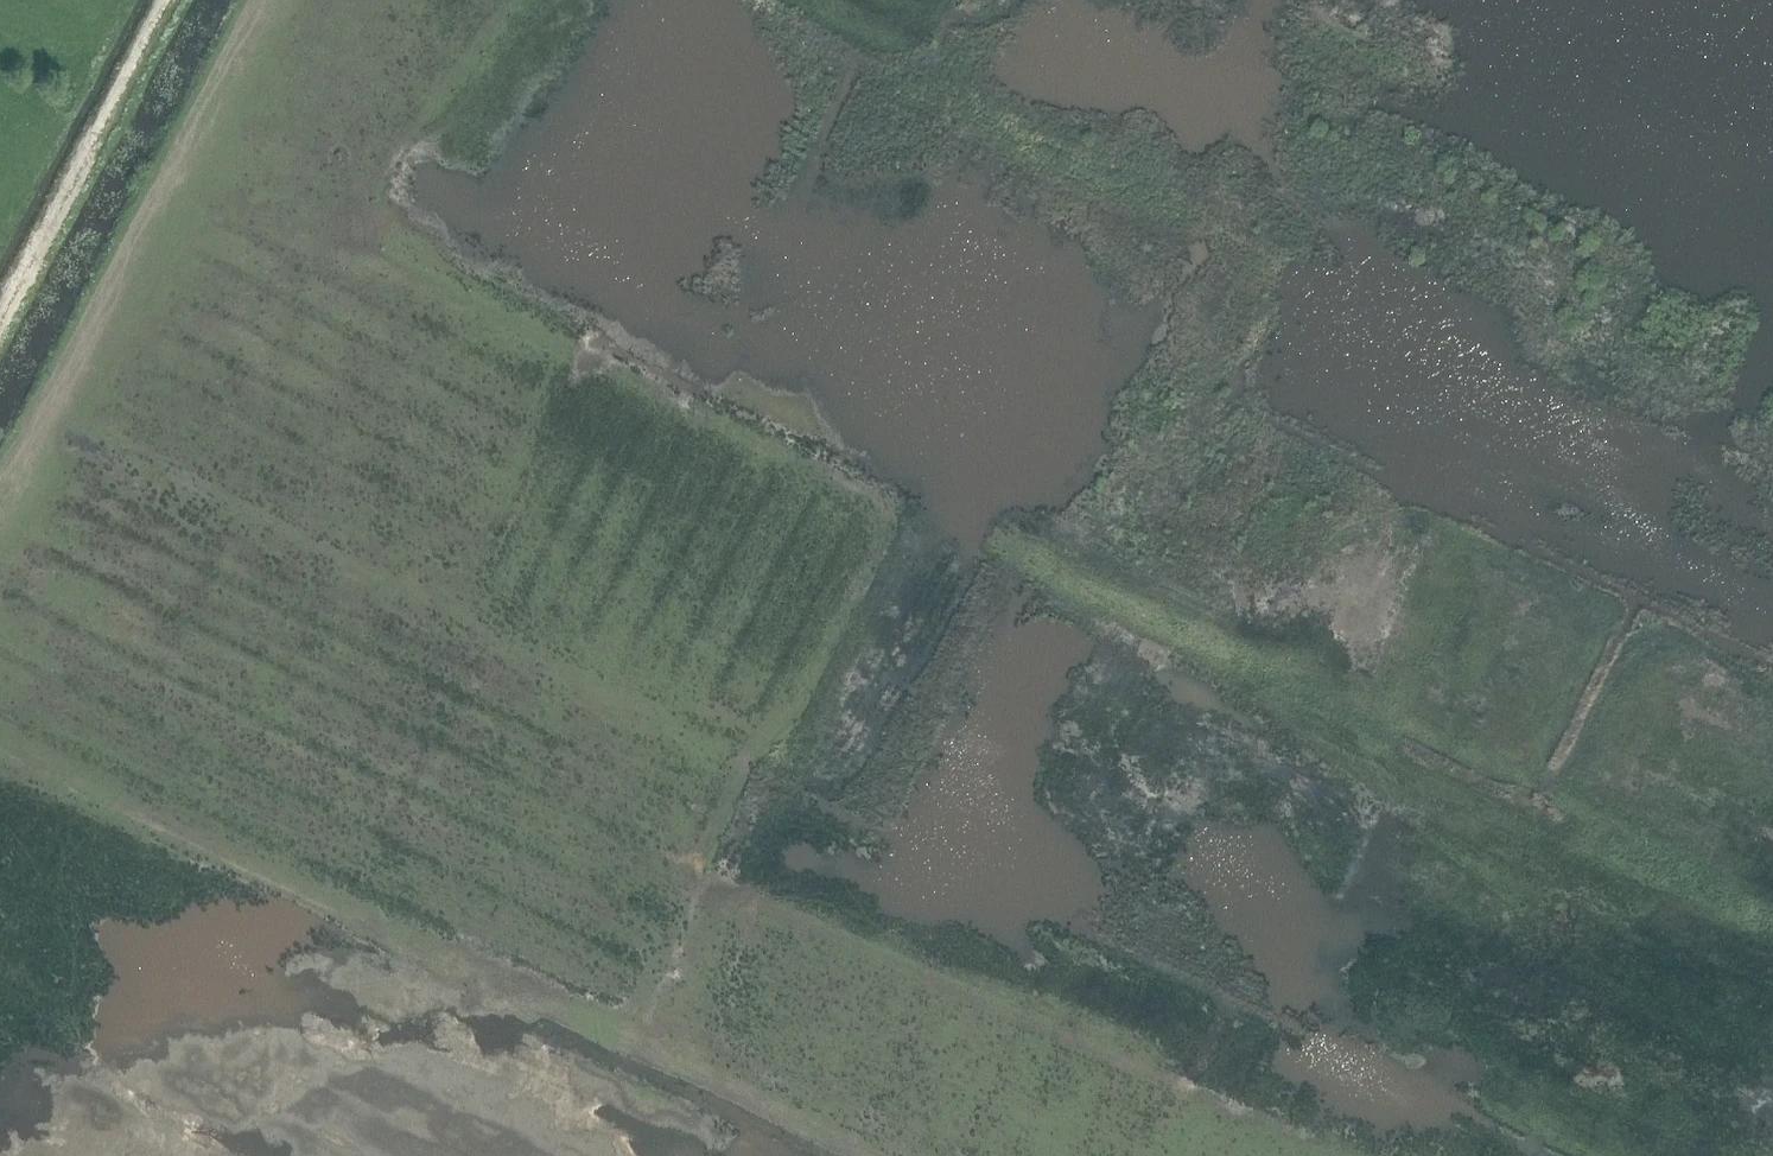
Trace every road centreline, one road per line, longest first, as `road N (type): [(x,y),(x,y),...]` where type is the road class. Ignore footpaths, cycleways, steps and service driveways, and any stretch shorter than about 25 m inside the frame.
road 1 (track): [(0,319),(172,0)]

